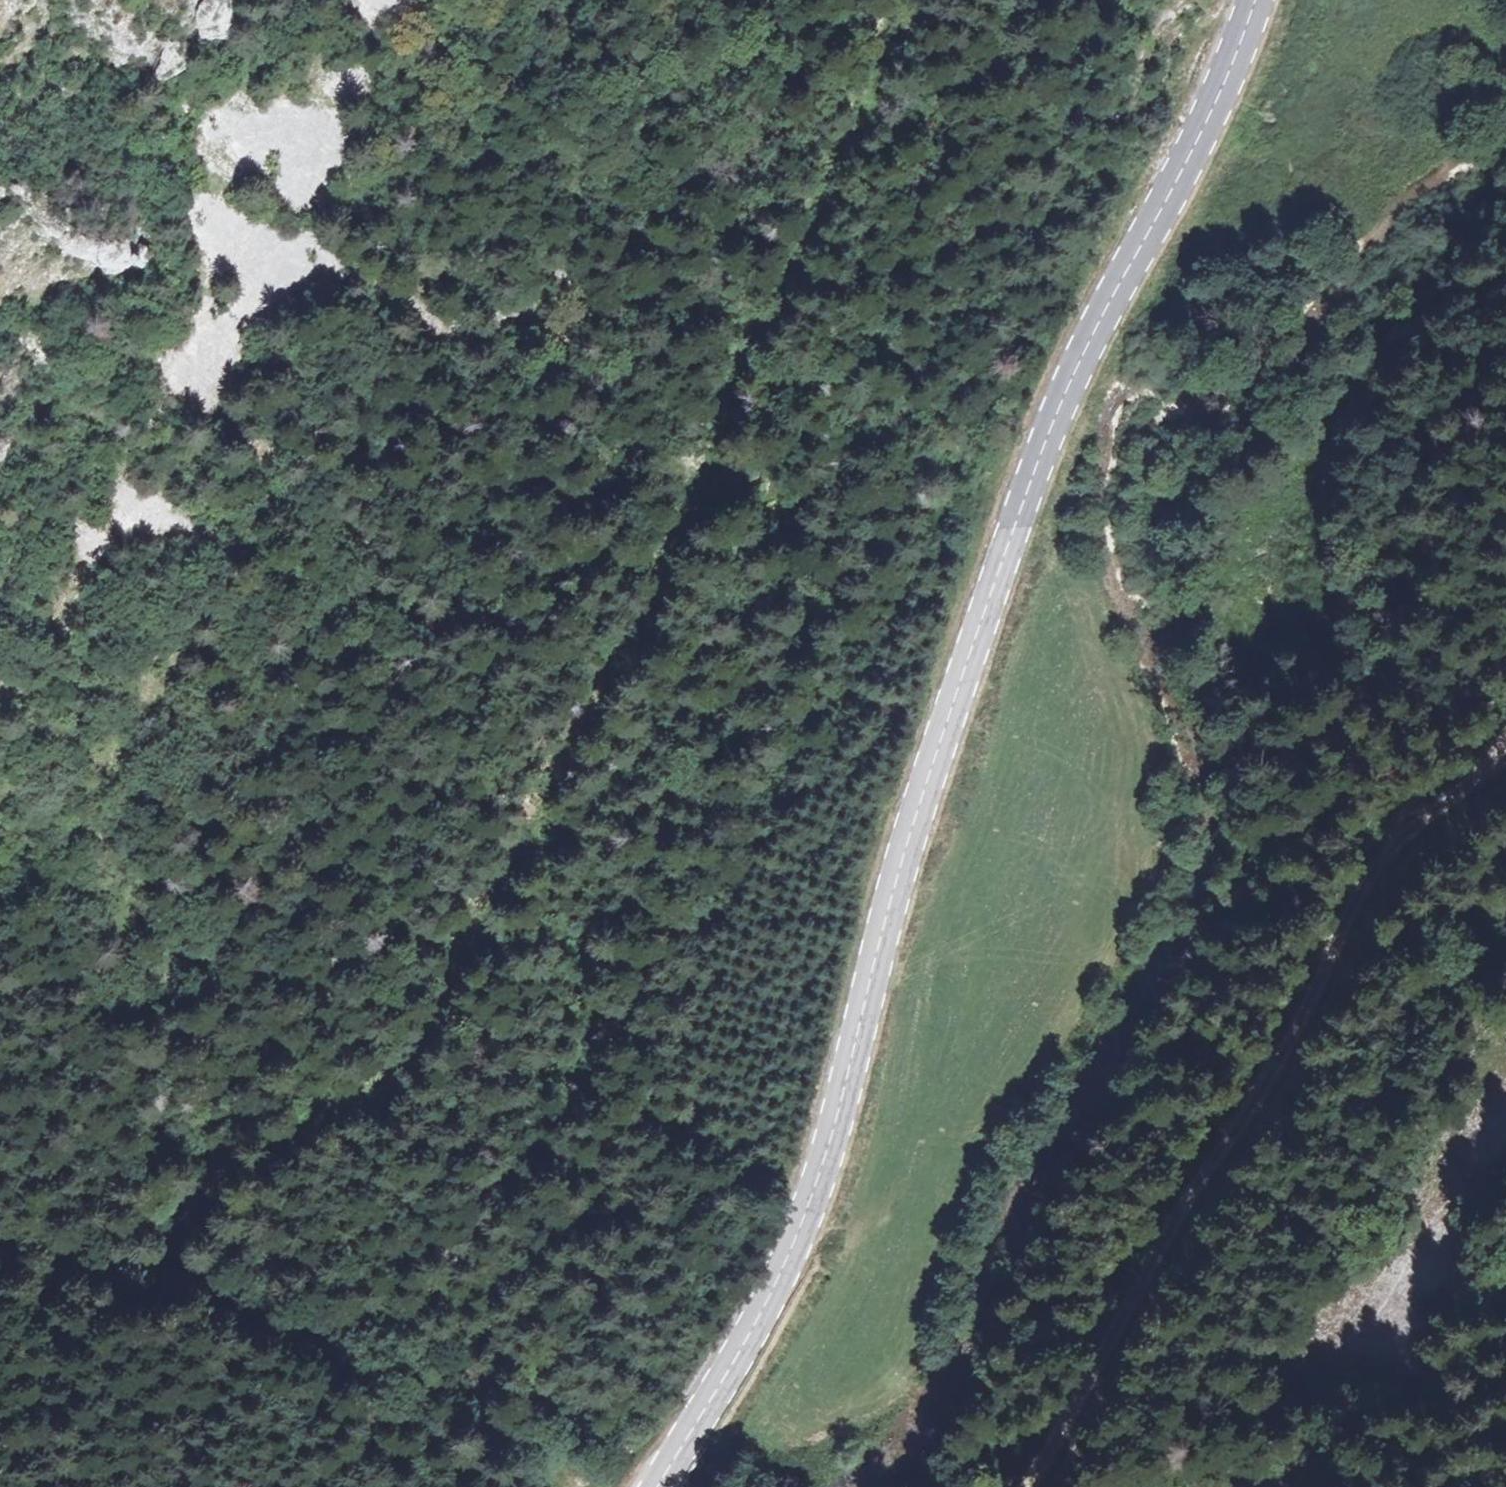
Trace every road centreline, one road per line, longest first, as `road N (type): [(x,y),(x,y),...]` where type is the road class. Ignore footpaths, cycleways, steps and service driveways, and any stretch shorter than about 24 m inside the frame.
road 1 (secondary): [(1252,0),(1205,122),(1104,311),(1012,524),(887,908),(820,1174),(779,1275),(655,1486)]
road 2 (track): [(1024,1486),(1275,1064),(1366,872),(1409,822),(1472,780),(1505,741)]

